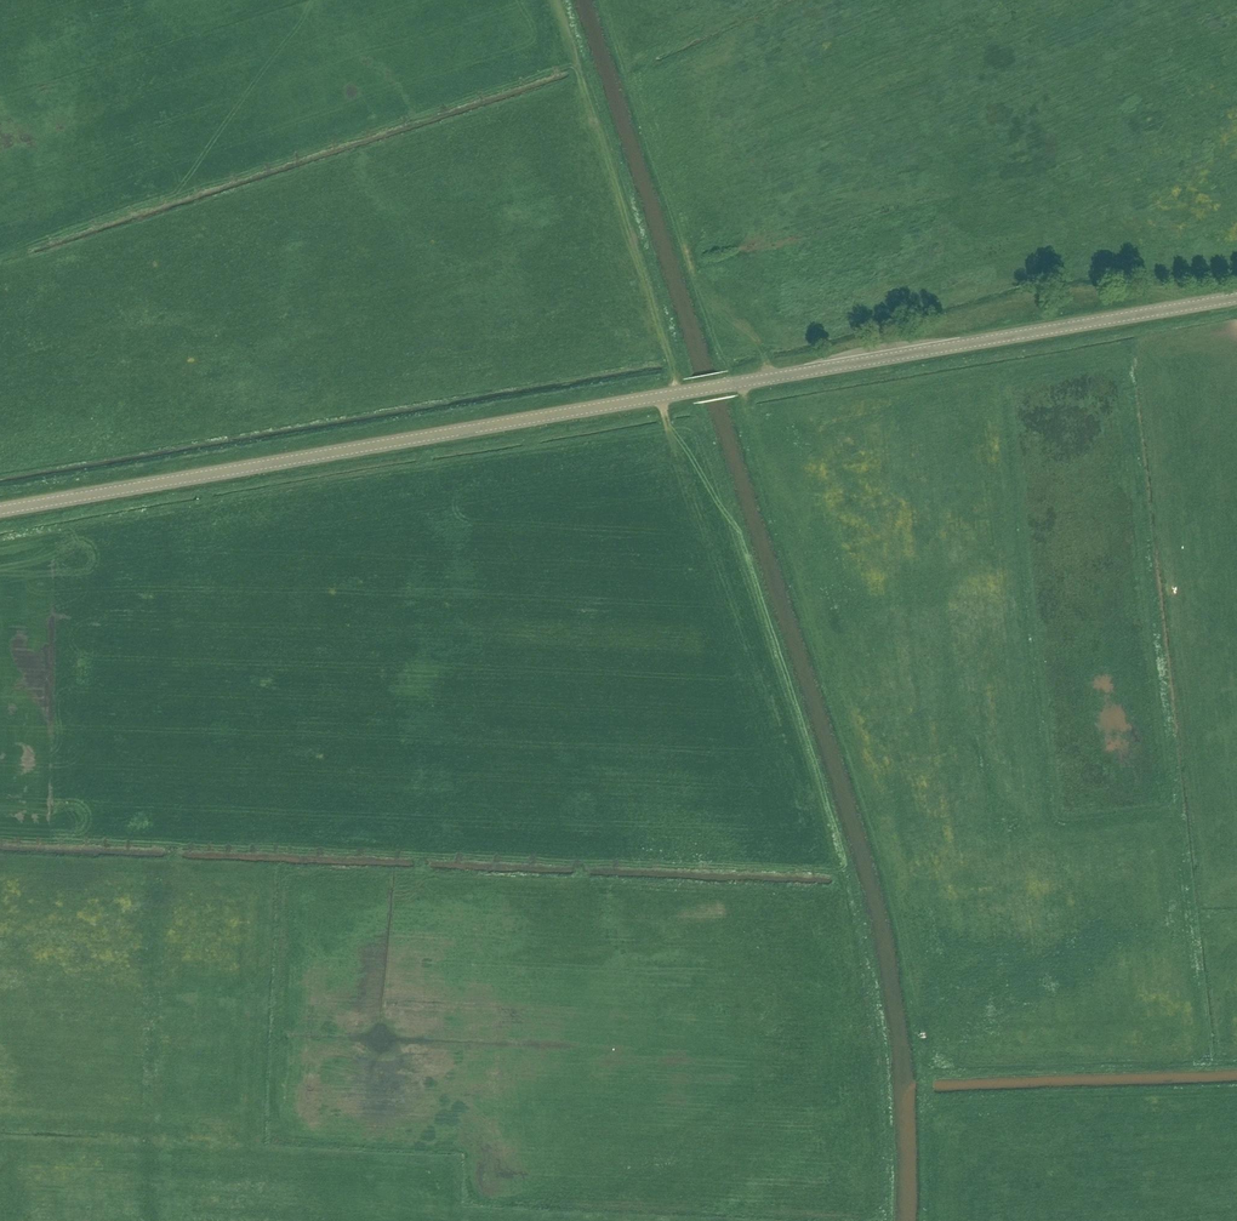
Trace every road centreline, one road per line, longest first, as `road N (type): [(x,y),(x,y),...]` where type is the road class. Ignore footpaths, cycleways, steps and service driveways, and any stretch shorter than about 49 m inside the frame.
road 1 (tertiary): [(0,511),(1236,297)]

